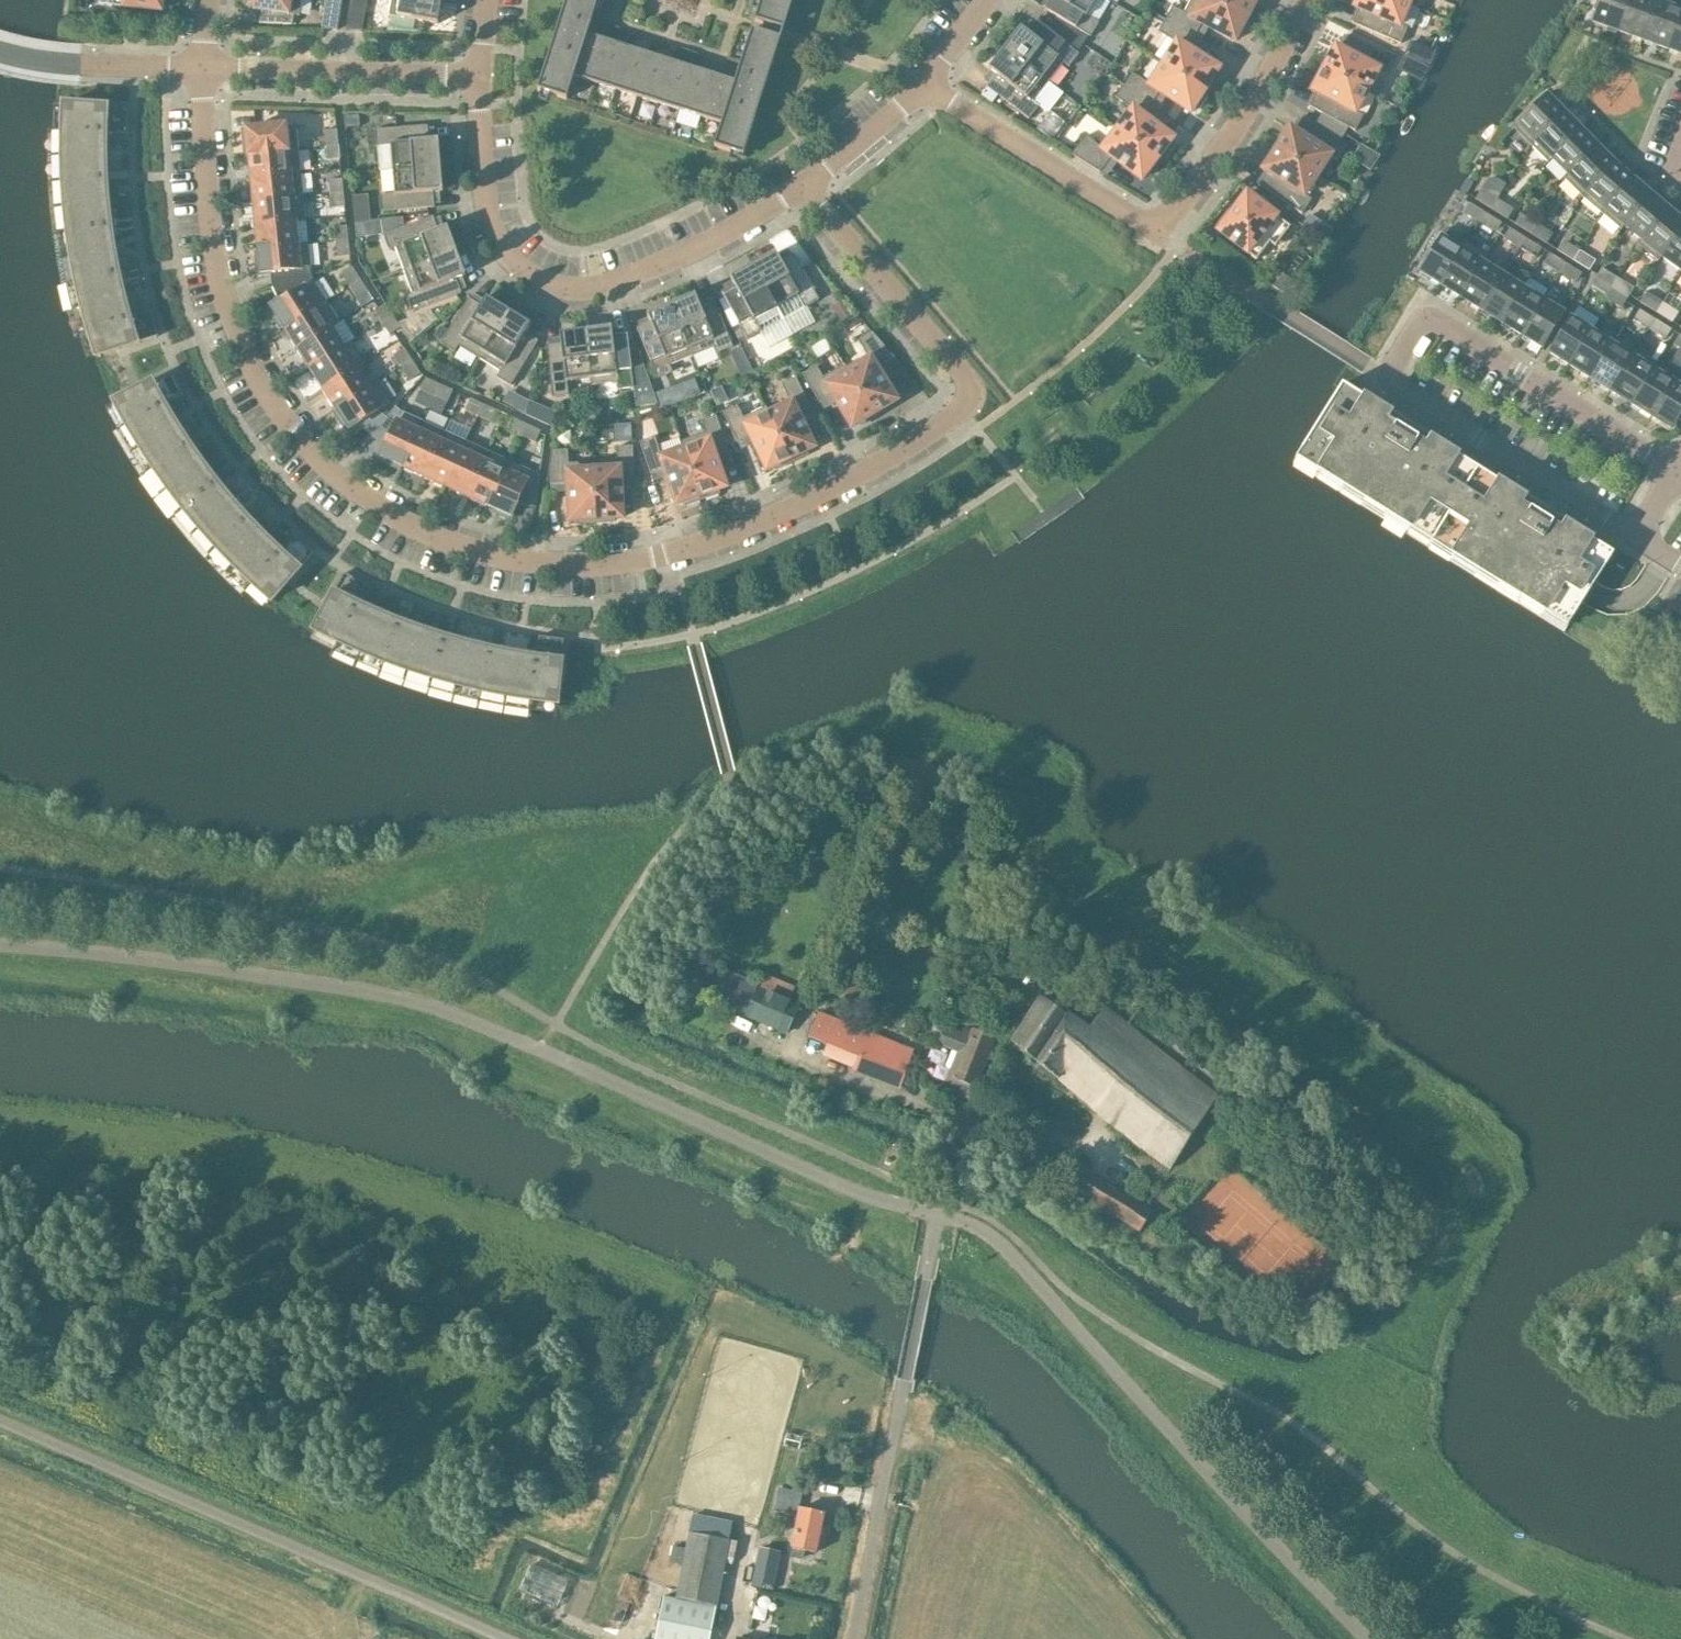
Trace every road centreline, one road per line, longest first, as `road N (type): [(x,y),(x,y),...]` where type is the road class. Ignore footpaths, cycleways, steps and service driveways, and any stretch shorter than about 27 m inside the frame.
road 1 (residential): [(801,188),(967,380),(965,406),(880,463),(701,543),(609,564),(485,558),(420,538),(342,487),(250,375),(221,305),(207,240),(200,66)]
road 2 (residential): [(1676,471),(1433,321),(1421,323),(1387,374),(1384,380),(1634,537)]
road 3 (unclassified): [(507,1638),(0,1420)]
road 4 (residential): [(1306,0),(1234,127),(1156,230),(923,88)]
road 5 (unclassified): [(852,1638),(960,1125)]
road 6 (residential): [(801,188),(625,283),(545,283),(507,257),(488,217),(479,76)]
road 7 (residential): [(479,76),(200,66)]
road 8 (residential): [(200,66),(65,66),(0,52)]
road 9 (residential): [(923,88),(801,188)]

